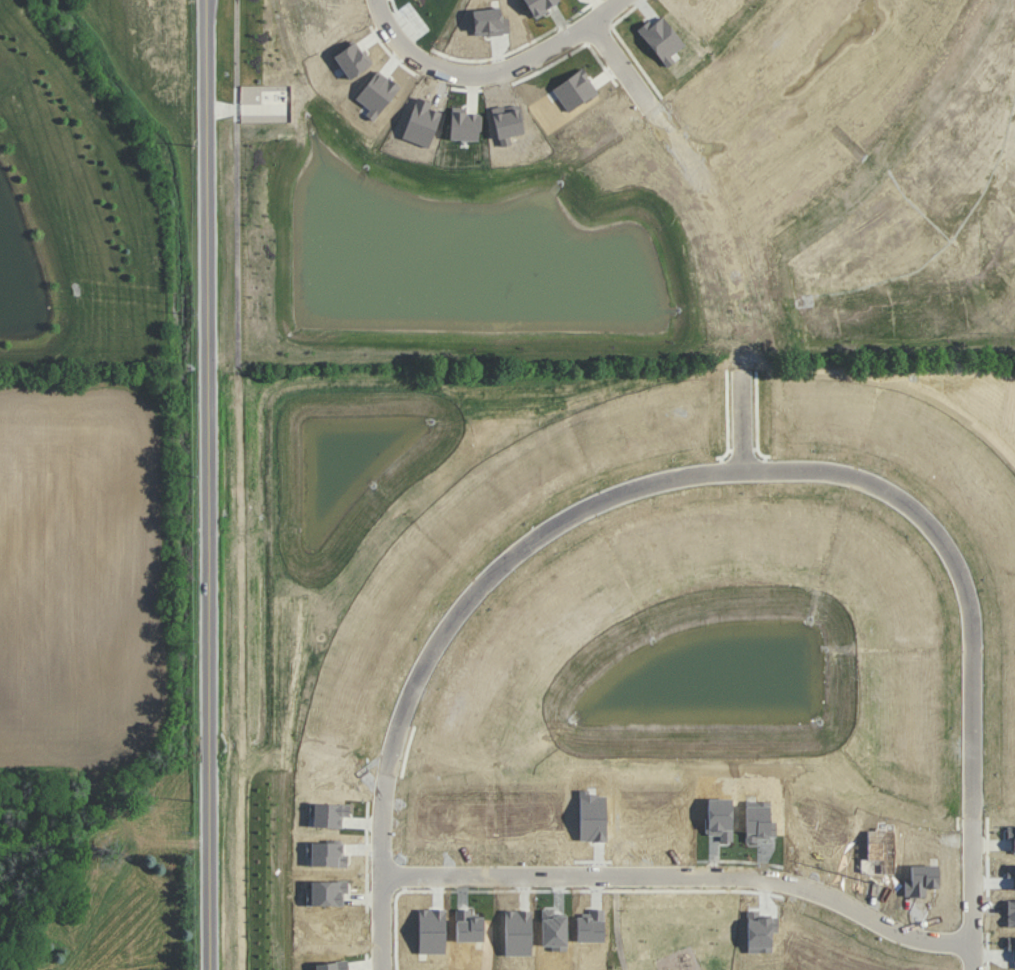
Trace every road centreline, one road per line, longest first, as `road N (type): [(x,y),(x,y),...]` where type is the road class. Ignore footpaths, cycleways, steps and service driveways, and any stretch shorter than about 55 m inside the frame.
road 1 (residential): [(973,969),(968,613),(944,556),(903,513),(848,487),(770,478),(654,488),(579,518),(495,578),(449,633),(412,698),(379,815),(386,969)]
road 2 (tertiary): [(209,0),(211,969)]
road 3 (residential): [(383,878),(757,880),(844,905),(927,944),(973,948)]
road 4 (residential): [(598,26),(700,167),(731,245),(743,480)]
road 5 (residential): [(629,0),(566,52),(517,76),(480,81),(432,65),(400,35),(385,0)]
road 6 (residential): [(702,173),(772,137),(818,97),(885,0)]

